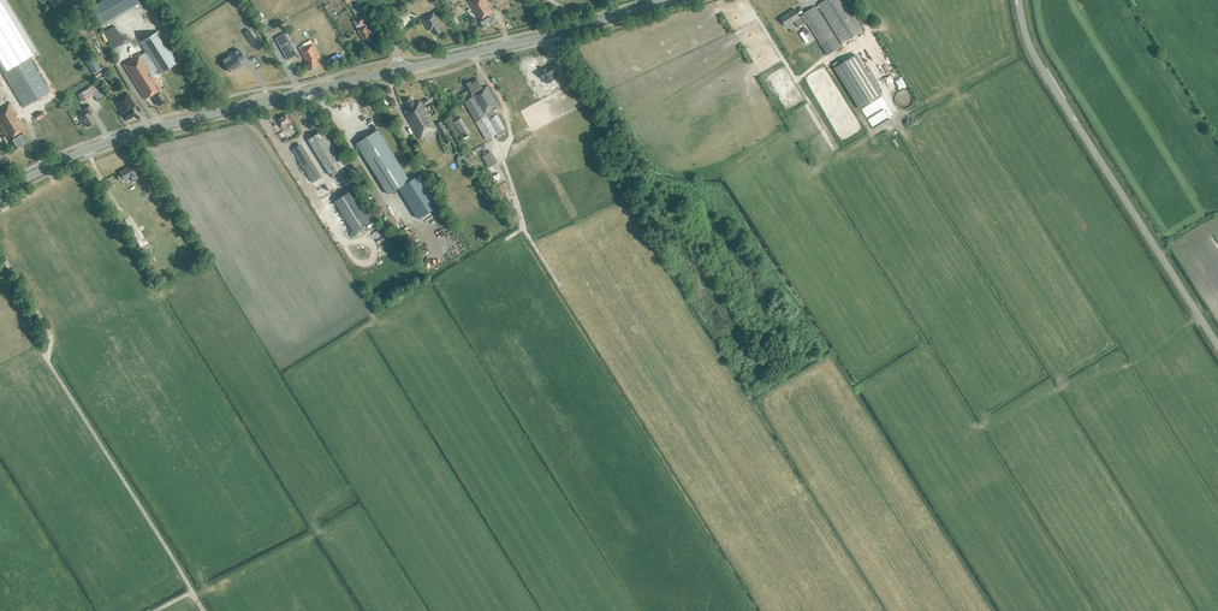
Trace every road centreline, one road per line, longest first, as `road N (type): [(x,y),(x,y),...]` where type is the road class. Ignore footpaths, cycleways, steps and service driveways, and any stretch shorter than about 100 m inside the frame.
road 1 (primary): [(0,192),(129,135),(400,70)]
road 2 (unclassified): [(1217,346),(1037,61),(1018,0)]
road 3 (primary): [(400,70),(667,0)]

